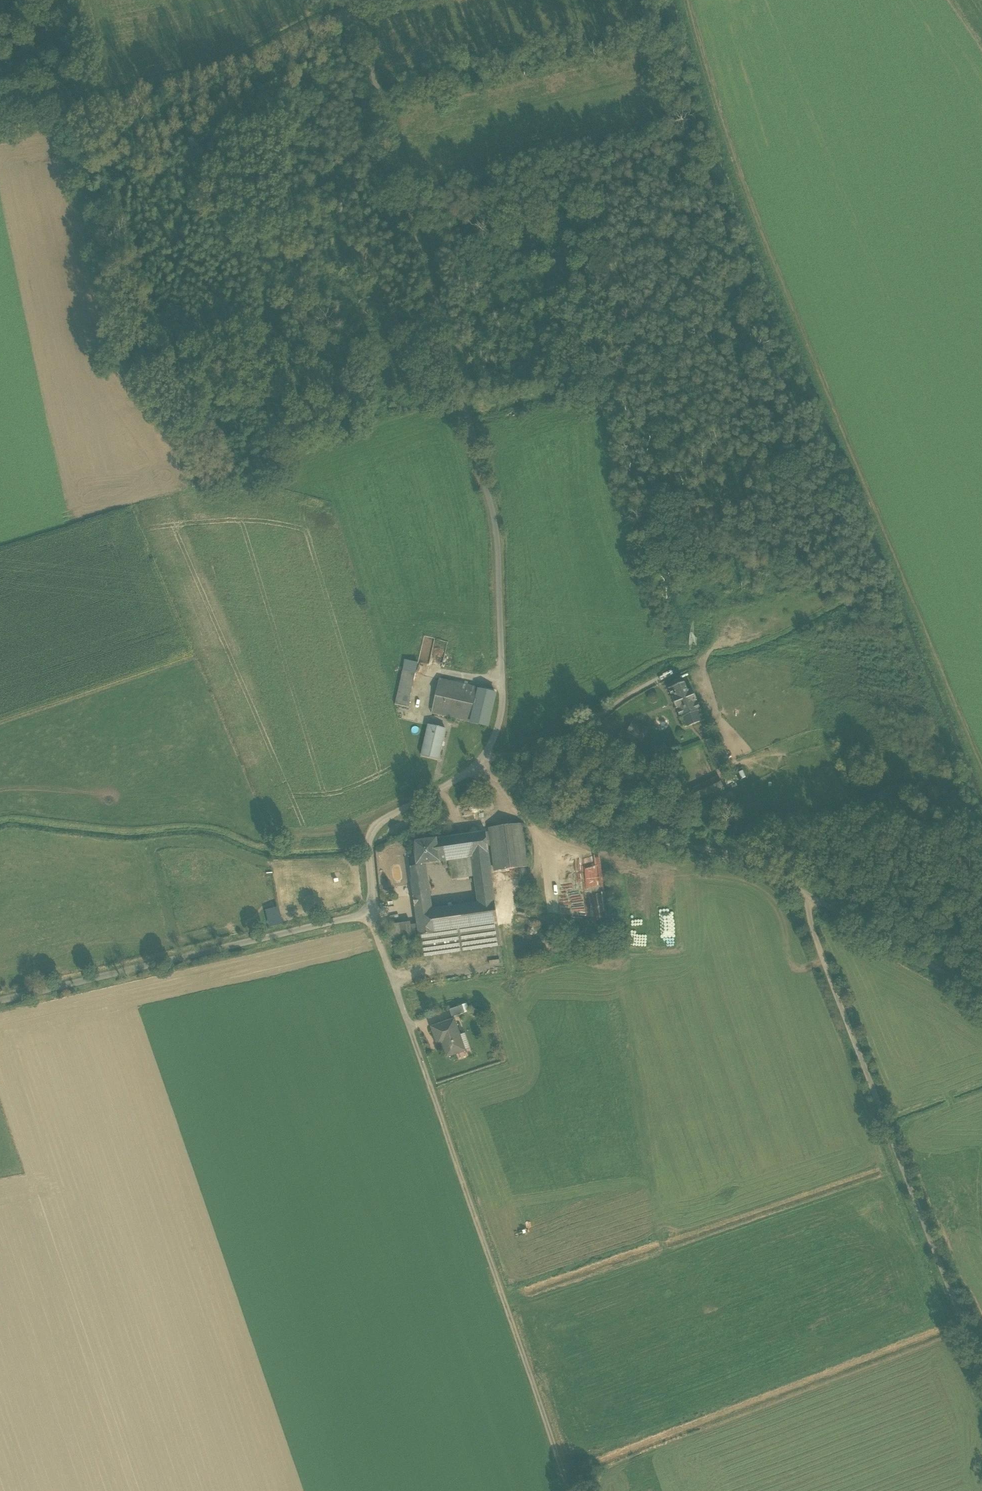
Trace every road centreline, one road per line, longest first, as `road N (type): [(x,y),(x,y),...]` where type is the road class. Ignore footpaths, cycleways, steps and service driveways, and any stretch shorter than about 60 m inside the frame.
road 1 (track): [(981,775),(761,233),(686,0)]
road 2 (unclassified): [(477,765),(503,706),(496,527),(353,7)]
road 3 (track): [(981,1369),(808,907),(813,898),(981,996)]
road 4 (track): [(570,1490),(364,911)]
road 5 (unclassified): [(0,999),(353,917),(370,902),(371,832),(477,765)]
road 6 (unclassified): [(353,7),(220,75),(76,117),(0,127)]
road 7 (unclassified): [(477,765),(489,777),(627,833),(764,864),(813,898)]
road 8 (track): [(484,756),(573,735),(629,692),(704,665),(720,633)]

